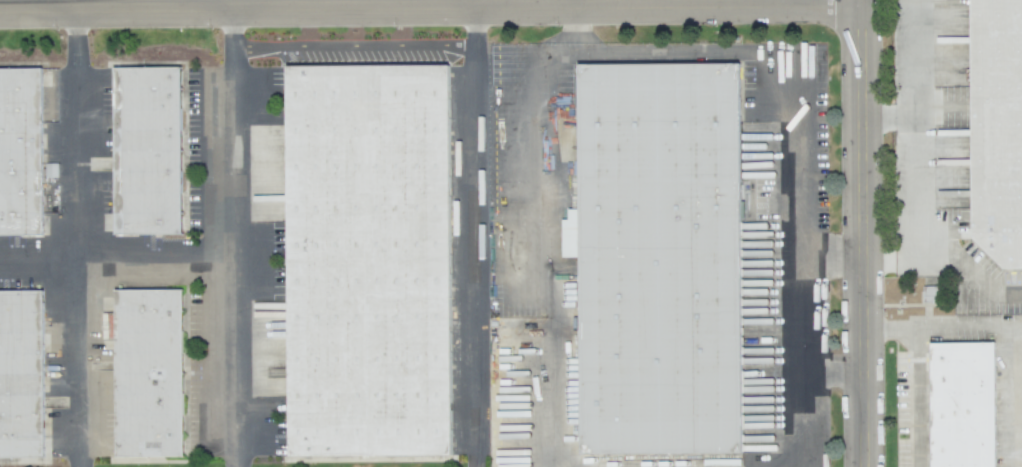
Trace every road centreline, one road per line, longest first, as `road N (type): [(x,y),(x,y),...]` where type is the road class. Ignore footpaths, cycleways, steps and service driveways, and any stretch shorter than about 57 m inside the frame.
road 1 (residential): [(862,5),(0,10)]
road 2 (residential): [(865,466),(862,0)]

